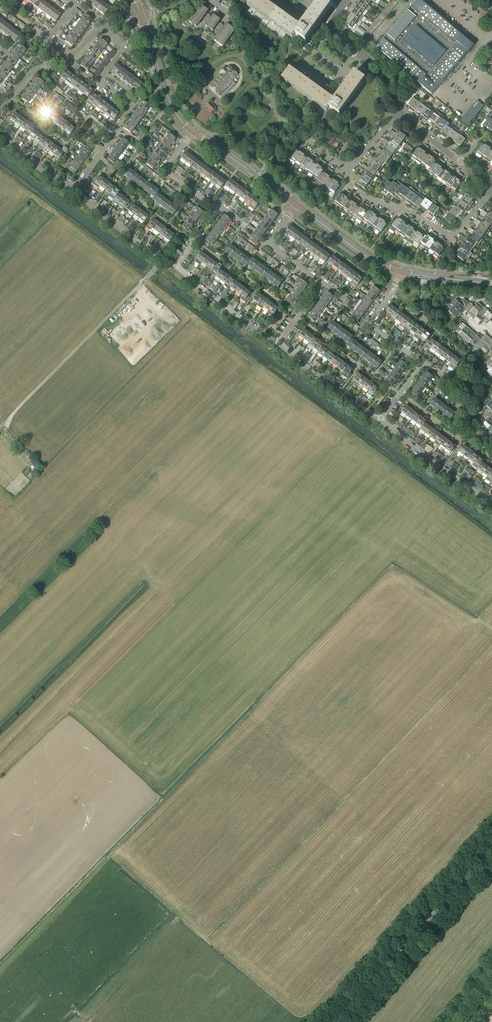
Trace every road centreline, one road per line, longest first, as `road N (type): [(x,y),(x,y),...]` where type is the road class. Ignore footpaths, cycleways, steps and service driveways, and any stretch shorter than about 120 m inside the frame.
road 1 (tertiary): [(491,847),(337,1021)]
road 2 (track): [(6,432),(14,412),(152,272)]
road 3 (residential): [(383,419),(422,363),(371,323),(400,272)]
road 4 (residential): [(491,191),(452,235),(362,194),(351,184),(349,166)]
road 5 (residential): [(177,265),(219,208),(165,171),(193,131)]
road 6 (residential): [(280,342),(322,284),(270,244),(297,205)]
road 7 (residential): [(405,115),(375,62),(333,27),(347,0)]
road 8 (residential): [(74,188),(133,105),(100,81)]
road 9 (residential): [(383,419),(491,505)]
road 10 (residential): [(177,265),(253,332),(280,342)]
road 11 (residential): [(280,342),(383,419)]
road 12 (residential): [(74,188),(177,265)]
road 13 (tertiary): [(297,205),(193,131)]
road 14 (tertiary): [(193,131),(173,109),(141,17)]
road 15 (tertiary): [(400,272),(297,205)]

